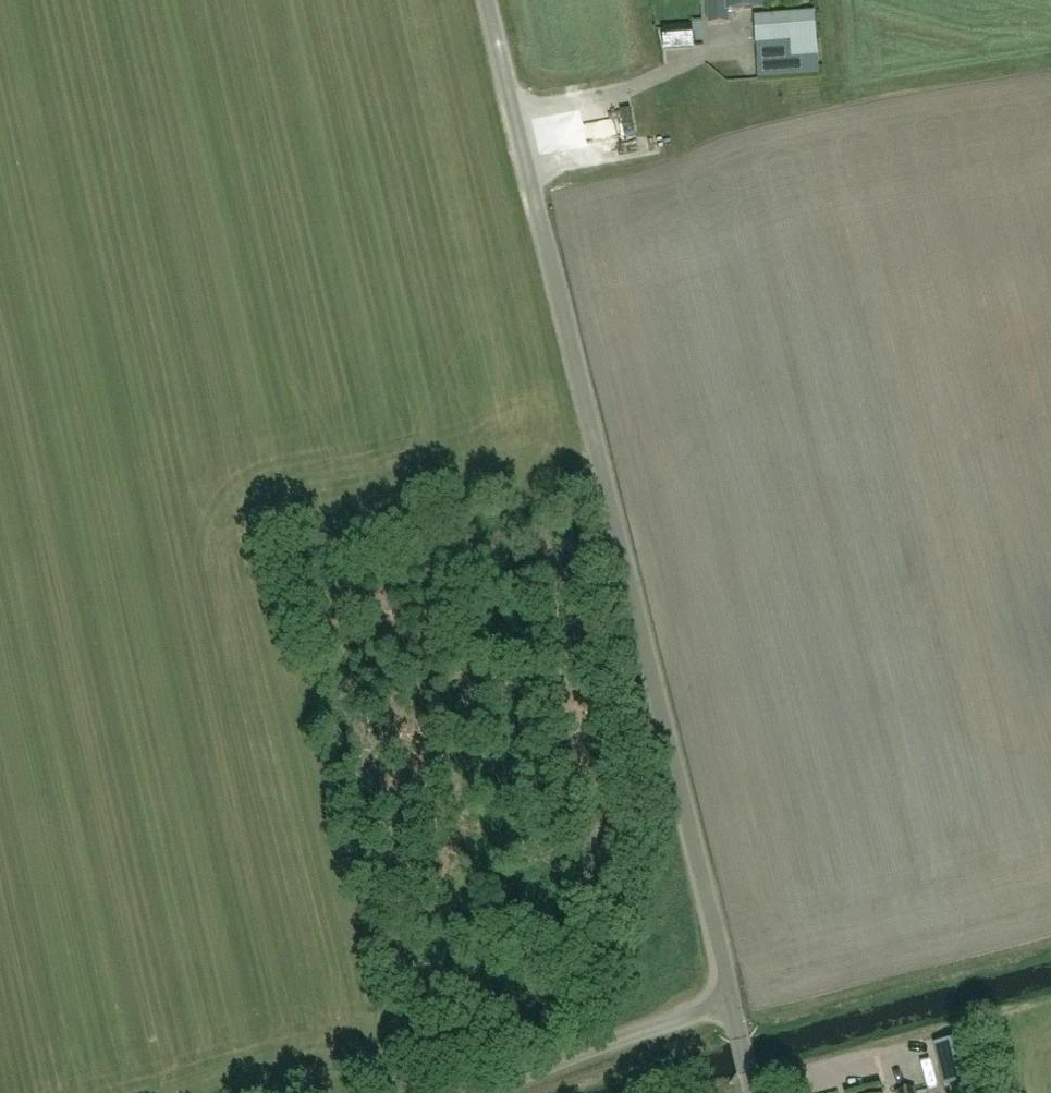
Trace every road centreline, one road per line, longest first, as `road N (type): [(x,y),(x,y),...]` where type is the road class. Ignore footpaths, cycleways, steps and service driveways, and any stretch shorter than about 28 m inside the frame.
road 1 (unclassified): [(733,1000),(486,0)]
road 2 (unclassified): [(472,1092),(733,1000)]

